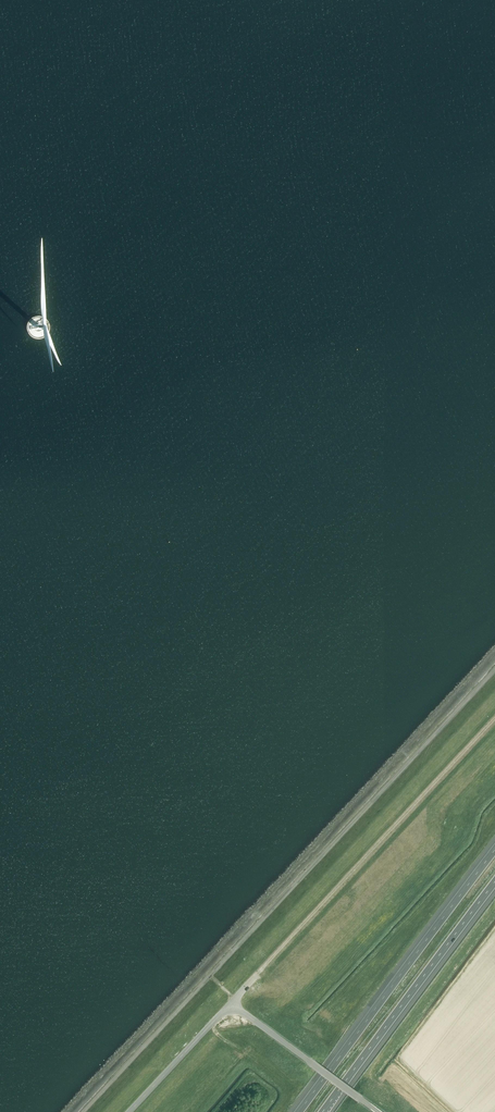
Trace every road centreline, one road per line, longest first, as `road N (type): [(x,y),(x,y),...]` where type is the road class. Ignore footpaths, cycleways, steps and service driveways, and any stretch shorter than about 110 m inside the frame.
road 1 (track): [(258,974),(494,718)]
road 2 (motorway): [(494,848),(296,1111)]
road 3 (tertiary): [(378,1111),(235,1011),(218,1017),(130,1111)]
road 4 (motorway): [(322,1111),(494,885)]

